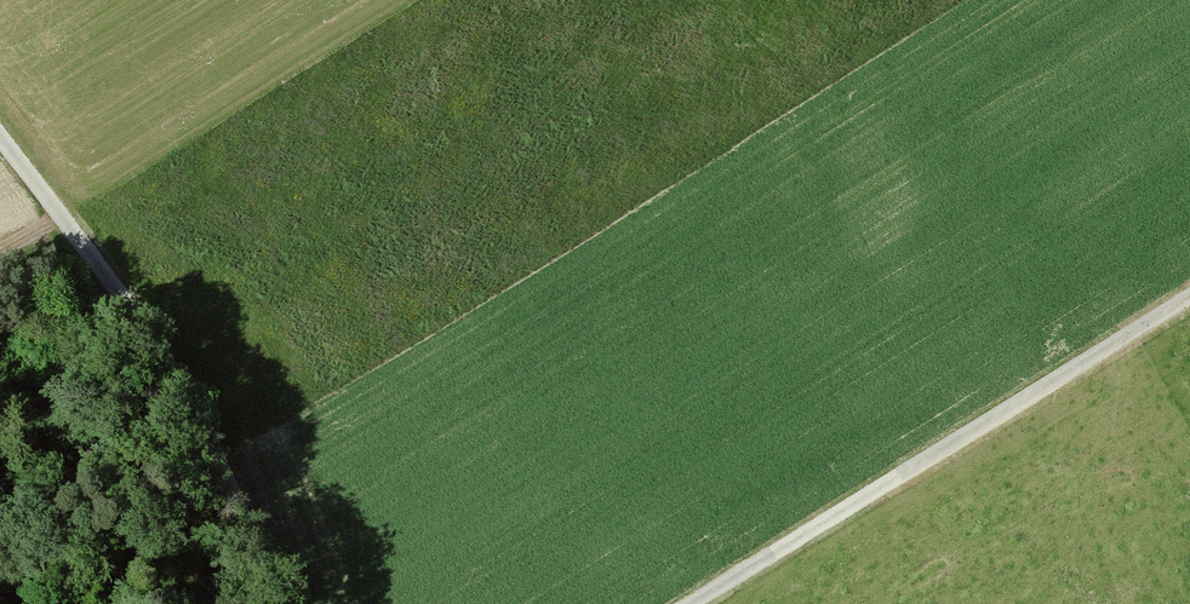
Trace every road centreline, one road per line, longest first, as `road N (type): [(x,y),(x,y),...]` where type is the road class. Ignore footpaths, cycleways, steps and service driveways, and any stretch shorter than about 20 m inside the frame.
road 1 (motorway): [(873,0),(670,266),(393,603)]
road 2 (motorway): [(544,603),(756,342),(1015,0)]
road 3 (track): [(277,603),(215,458),(123,297),(0,136)]

